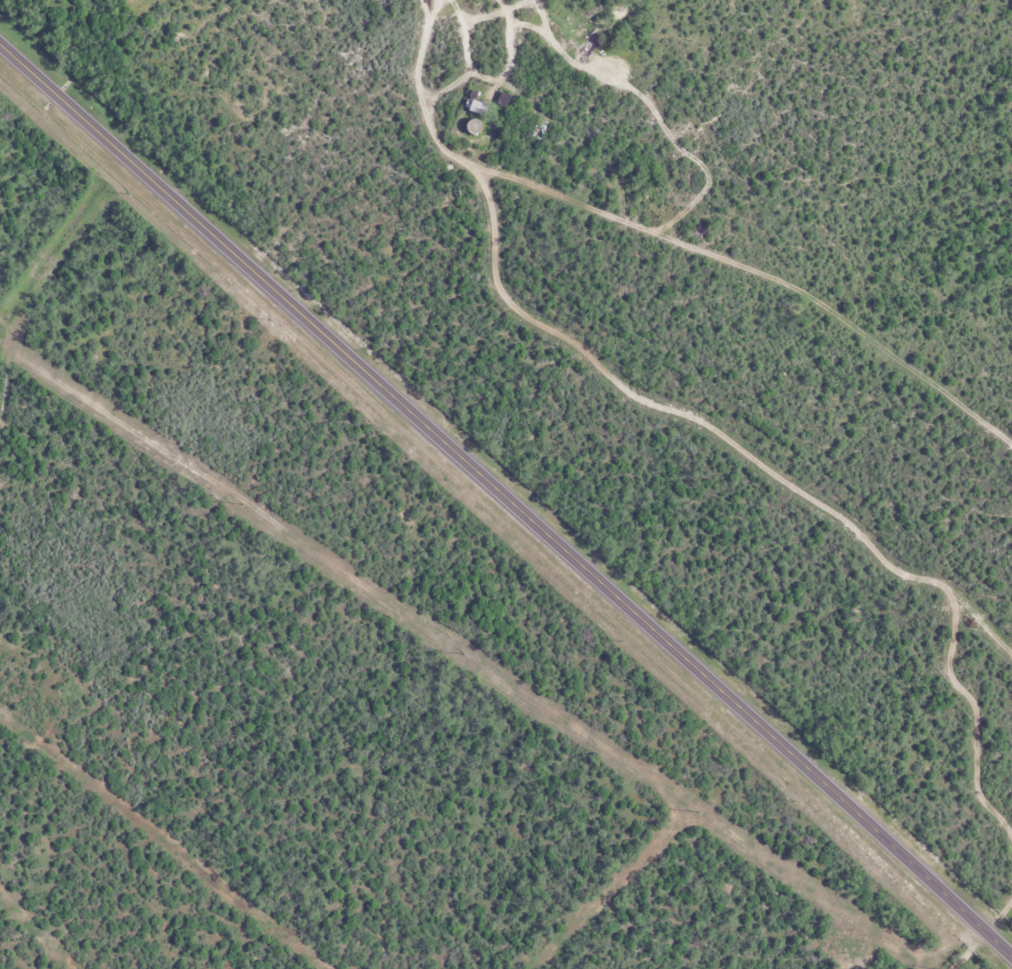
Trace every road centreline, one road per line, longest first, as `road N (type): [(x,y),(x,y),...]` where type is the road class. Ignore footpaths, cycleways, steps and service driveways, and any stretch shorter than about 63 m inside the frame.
road 1 (secondary): [(0,42),(1011,956)]
road 2 (residential): [(416,0),(425,18),(508,52),(556,33),(586,0)]

